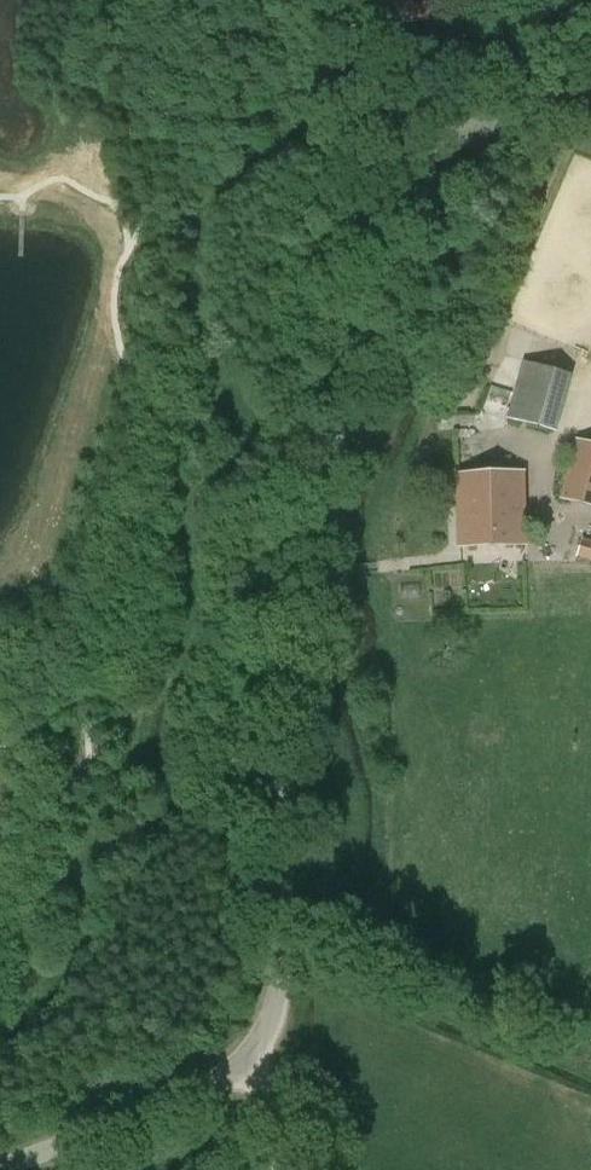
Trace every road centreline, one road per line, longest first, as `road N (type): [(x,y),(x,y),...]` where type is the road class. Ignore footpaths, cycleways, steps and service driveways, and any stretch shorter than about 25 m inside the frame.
road 1 (unclassified): [(273,1031),(295,599),(396,176)]
road 2 (unclassified): [(13,1169),(219,1087),(273,1031)]
road 3 (unclassified): [(590,65),(450,135),(396,176)]
road 4 (unclassified): [(396,176),(381,103),(335,0)]
road 5 (unclassified): [(261,1169),(273,1031)]

